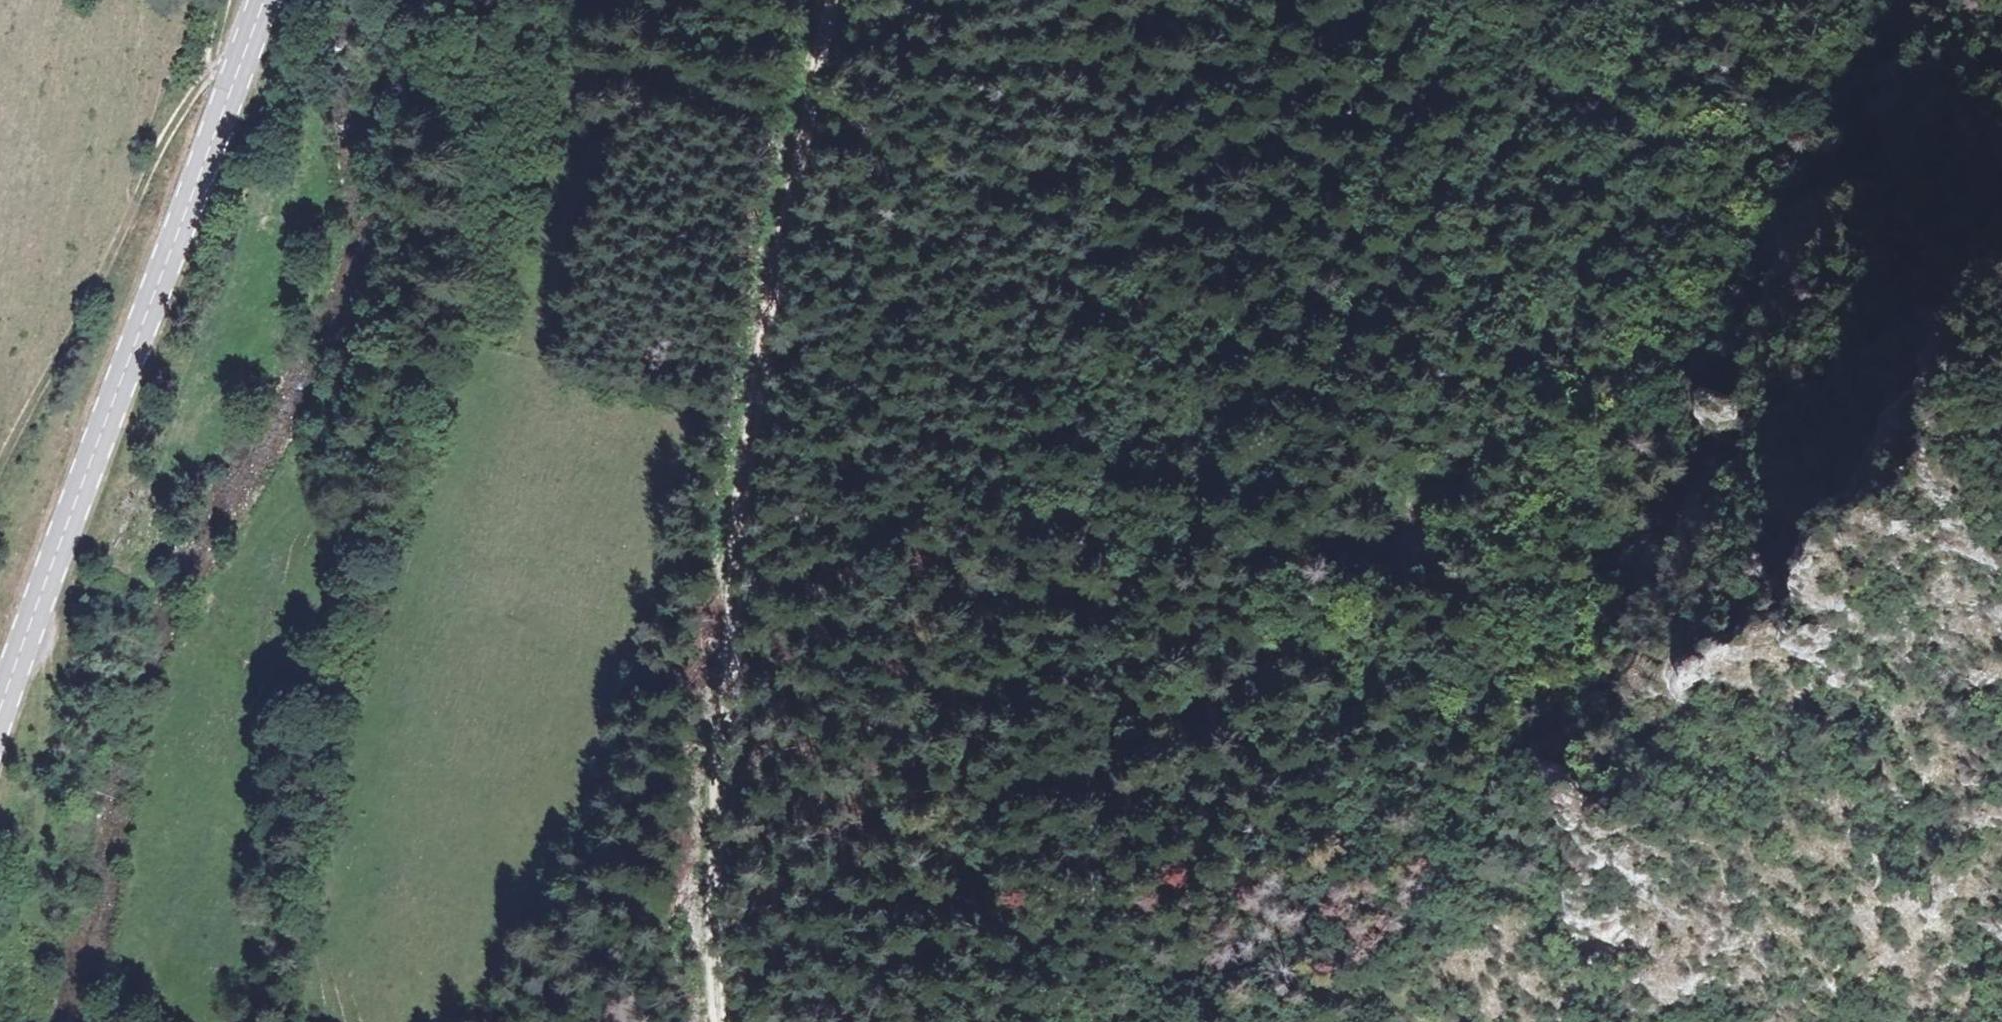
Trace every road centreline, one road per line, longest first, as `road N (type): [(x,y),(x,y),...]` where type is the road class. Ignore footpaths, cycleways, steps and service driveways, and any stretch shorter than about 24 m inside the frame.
road 1 (track): [(719,1021),(716,797),(740,484),(775,249),(829,0)]
road 2 (secondary): [(263,0),(0,709)]

